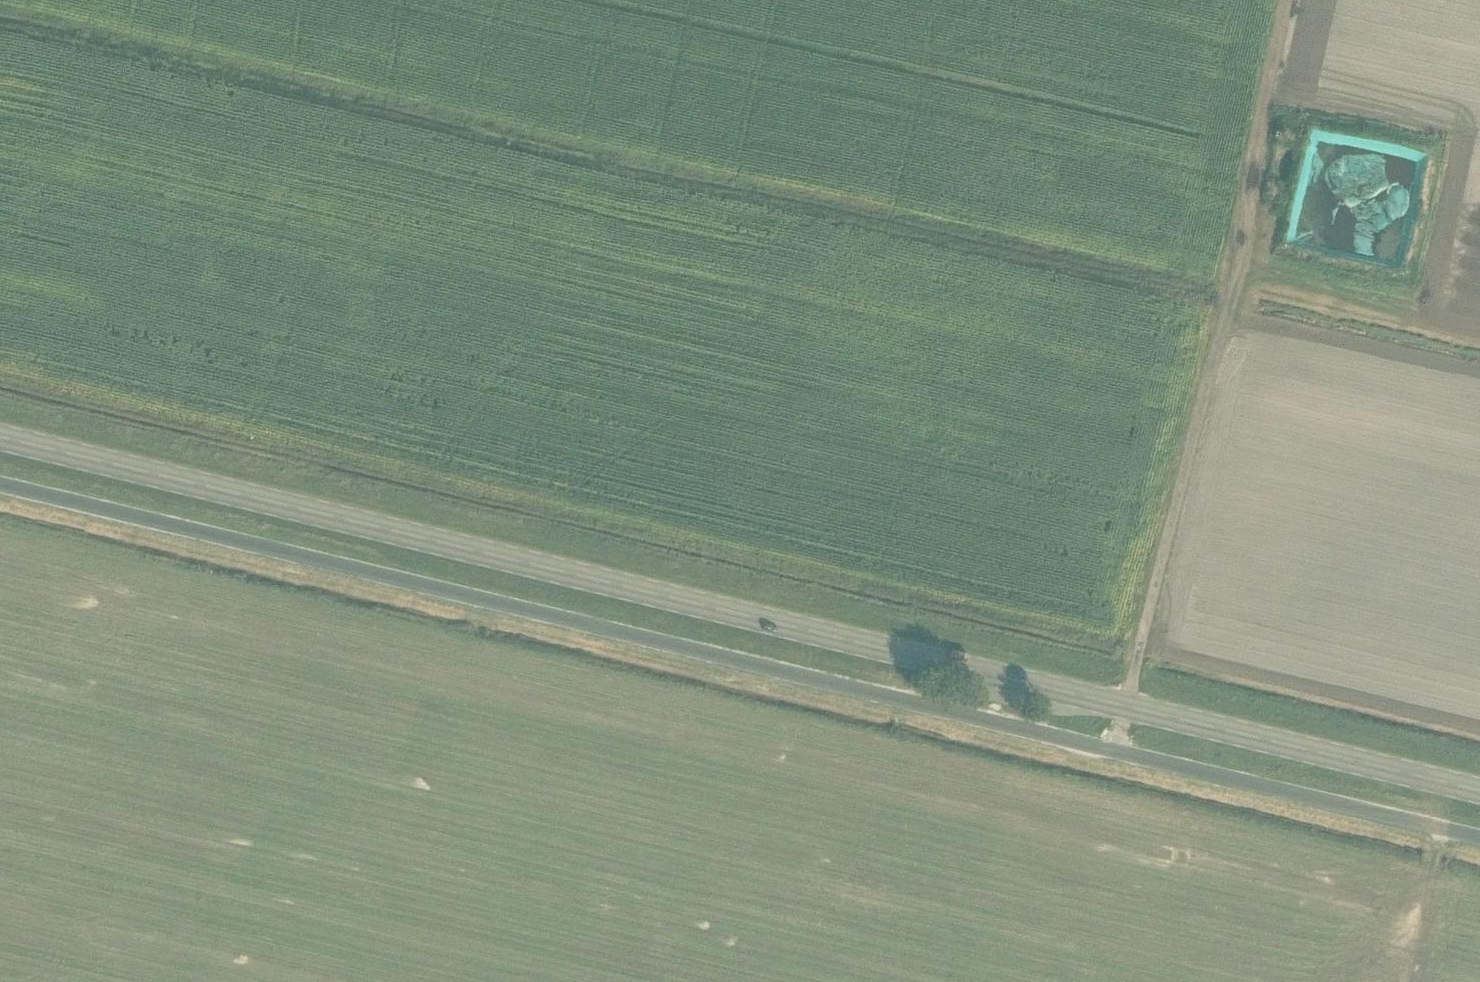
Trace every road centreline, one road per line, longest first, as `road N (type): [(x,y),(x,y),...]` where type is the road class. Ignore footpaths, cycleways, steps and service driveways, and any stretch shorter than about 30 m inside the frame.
road 1 (secondary): [(1479,791),(0,437)]
road 2 (unclassified): [(1479,838),(0,485)]
road 3 (track): [(1305,0),(1115,752)]

